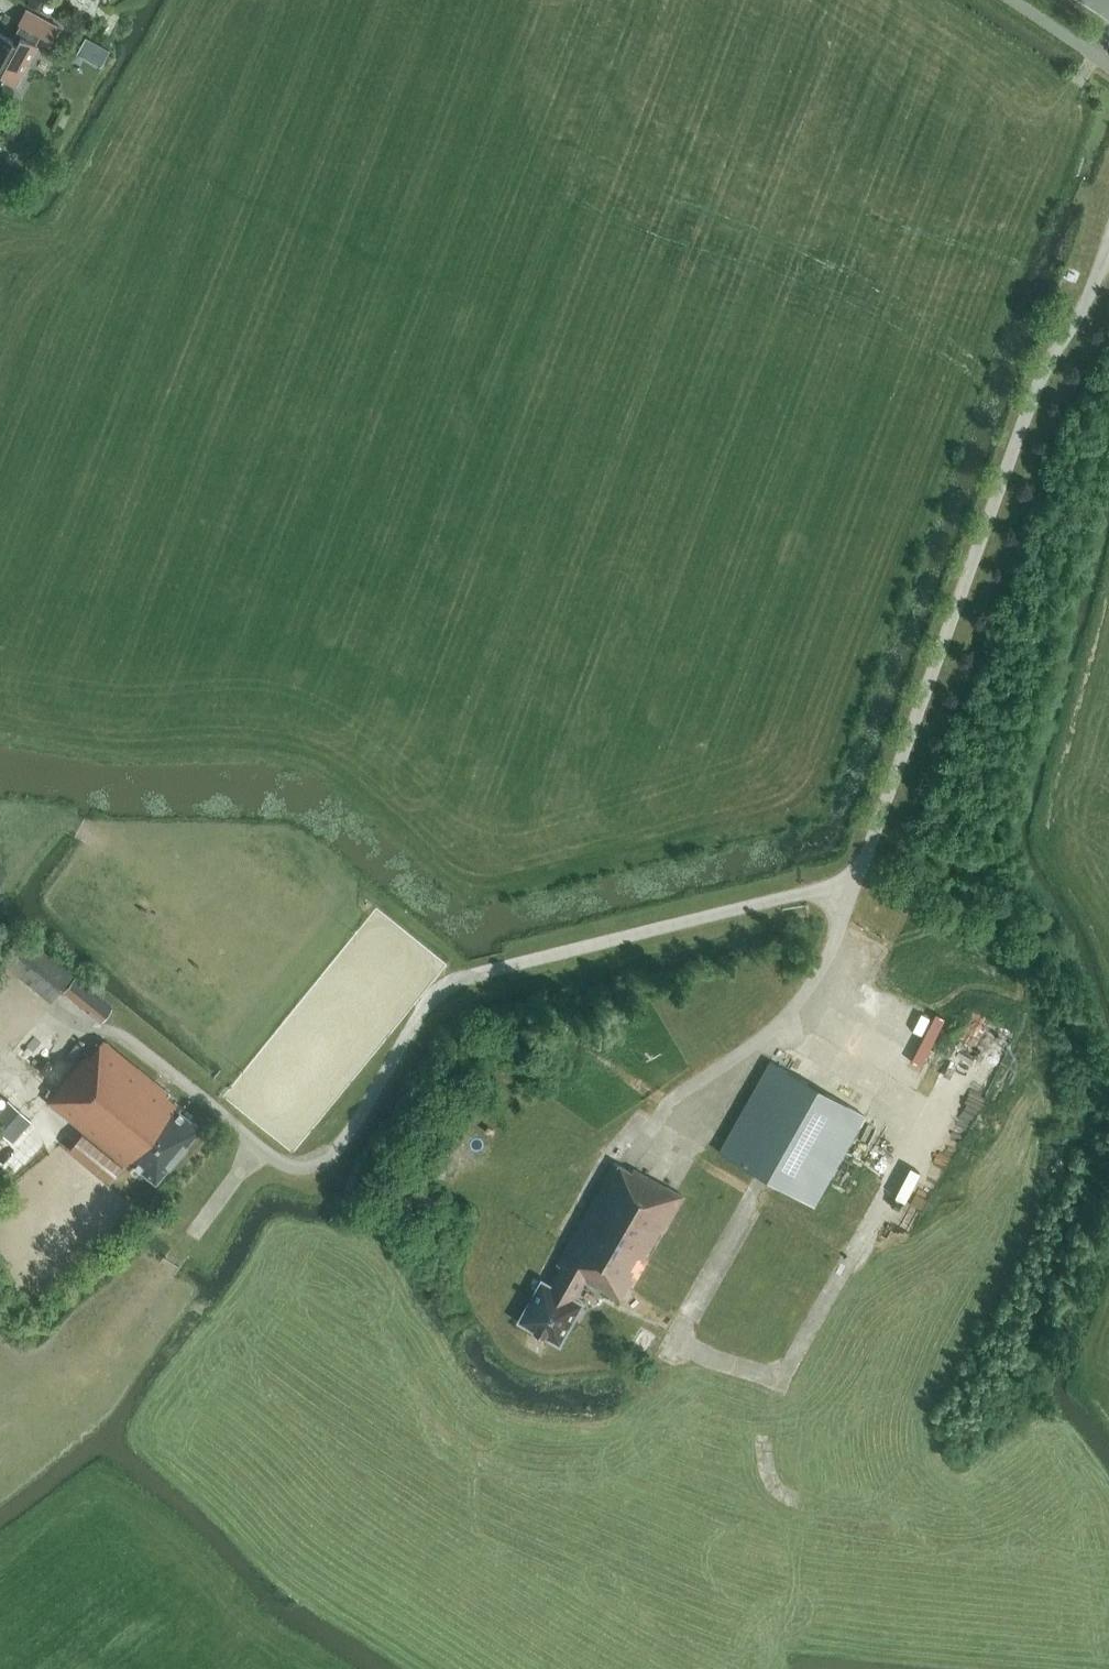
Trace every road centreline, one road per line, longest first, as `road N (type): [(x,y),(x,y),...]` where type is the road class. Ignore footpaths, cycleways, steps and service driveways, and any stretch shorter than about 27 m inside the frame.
road 1 (unclassified): [(273,1158),(315,1165),(335,1150),(426,1006),(452,982),(852,877),(1040,378),(1108,254)]

